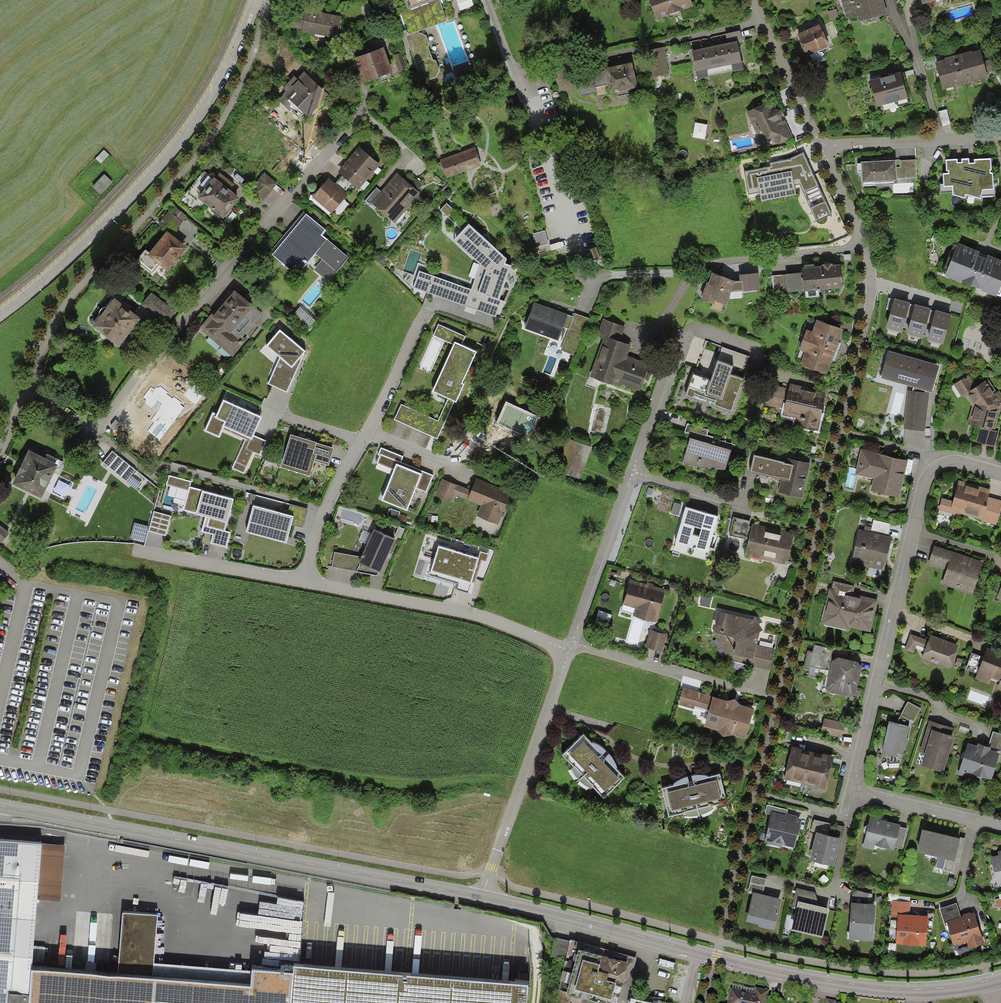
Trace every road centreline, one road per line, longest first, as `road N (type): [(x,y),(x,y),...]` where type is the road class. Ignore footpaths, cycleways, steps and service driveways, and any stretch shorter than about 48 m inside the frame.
road 1 (unclassified): [(483,897),(797,975),(909,990),(994,980)]
road 2 (unclassified): [(0,802),(483,897)]
road 3 (residential): [(89,431),(362,111)]
road 4 (unclassified): [(0,313),(49,277),(194,121),(253,0)]
road 5 (residential): [(1000,474),(960,463),(940,464),(926,476),(850,789)]
road 6 (residential): [(573,643),(682,347)]
road 7 (residential): [(570,652),(488,617),(302,584)]
road 8 (residential): [(483,897),(570,652)]
road 9 (residential): [(323,510),(162,466),(152,477),(89,431)]
road 10 (residential): [(854,367),(862,243),(849,185),(824,139)]
road 11 (residential): [(426,312),(323,510)]
road 12 (residential): [(758,694),(573,643)]
road 13 (residential): [(824,139),(942,142),(1000,131)]
road 14 (residential): [(302,584),(135,549)]
road 15 (residential): [(1000,826),(850,789)]
road 16 (residential): [(824,139),(757,0)]
road 17 (residential): [(0,445),(28,381),(89,431)]
road 18 (residential): [(843,818),(849,830),(836,890),(773,877)]

